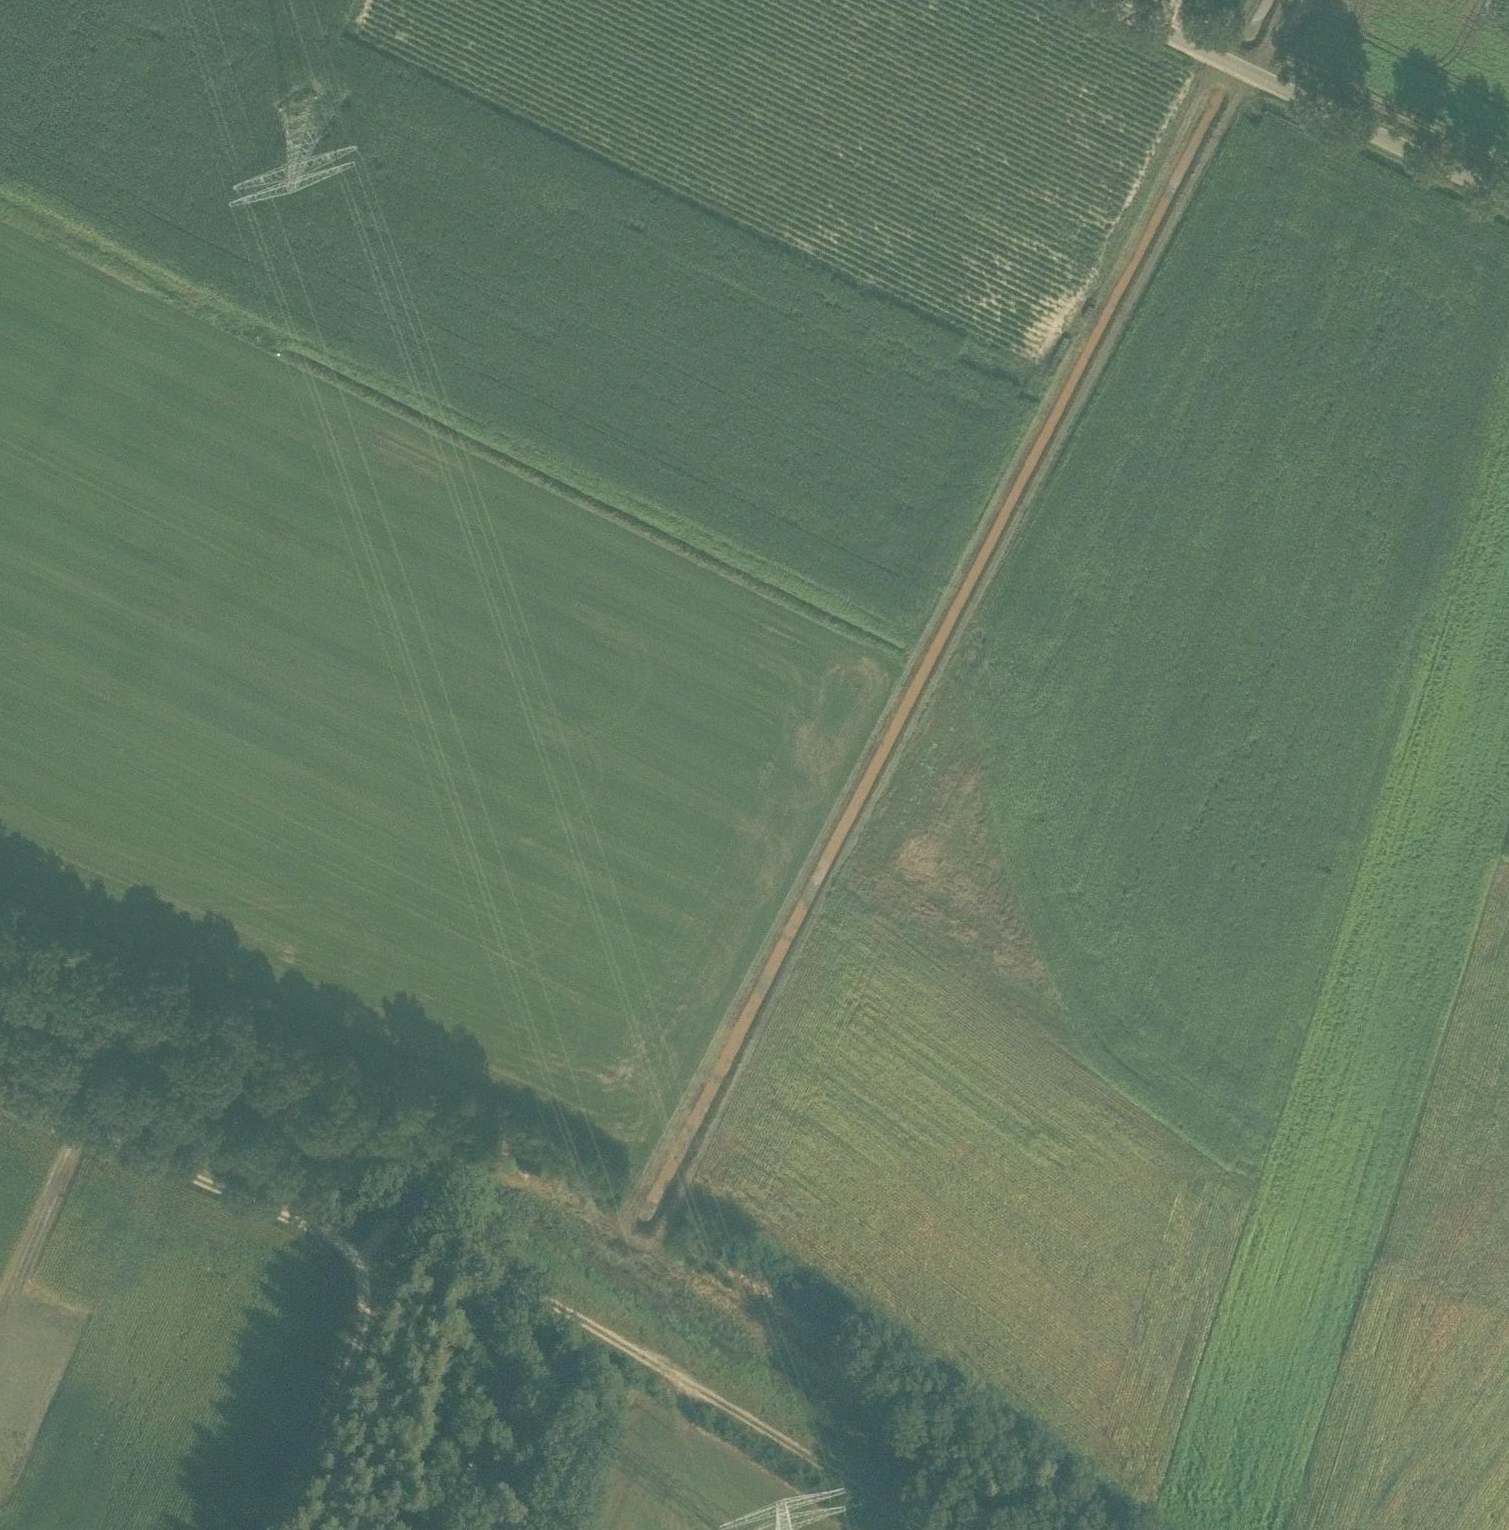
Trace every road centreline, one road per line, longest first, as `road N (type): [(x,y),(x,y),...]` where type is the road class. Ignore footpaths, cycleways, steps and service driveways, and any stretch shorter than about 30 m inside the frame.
road 1 (track): [(0,1045),(627,1336),(913,1529)]
road 2 (unclassified): [(1508,163),(1278,49),(1248,70)]
road 3 (unclassified): [(1508,200),(1248,70)]
road 4 (unclassified): [(1248,70),(1107,0)]

